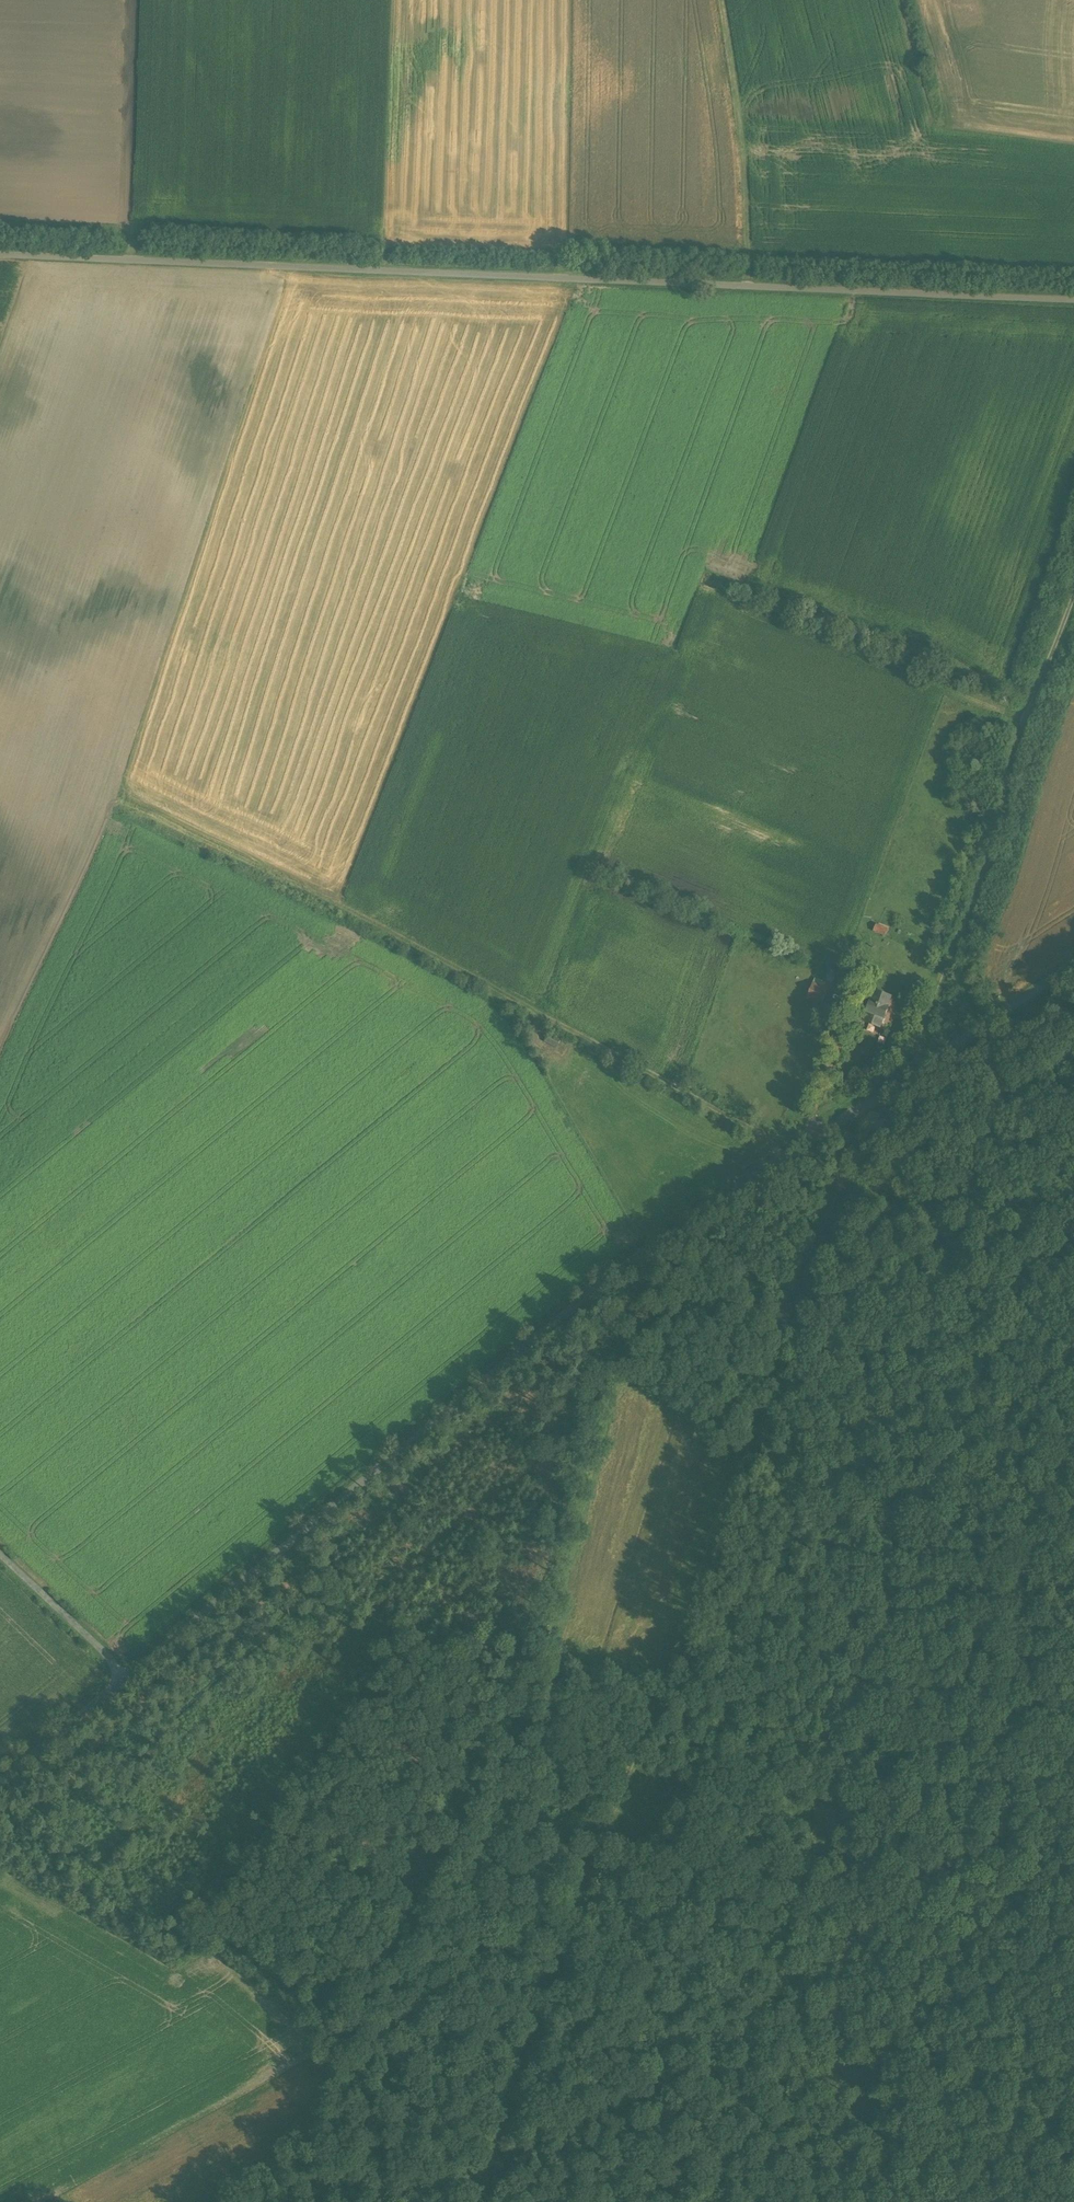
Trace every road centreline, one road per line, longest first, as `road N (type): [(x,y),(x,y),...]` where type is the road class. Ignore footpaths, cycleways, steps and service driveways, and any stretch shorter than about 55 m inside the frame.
road 1 (tertiary): [(0,1782),(654,1243),(1073,964)]
road 2 (track): [(472,2201),(865,1105)]
road 3 (unclassified): [(1073,302),(0,255)]
road 4 (track): [(885,1091),(1073,1614)]
road 5 (track): [(789,1154),(345,909)]
road 6 (track): [(1014,751),(997,838),(908,1057),(913,1072)]
road 7 (track): [(720,0),(738,106),(747,288)]
road 8 (track): [(1073,592),(1014,751)]

